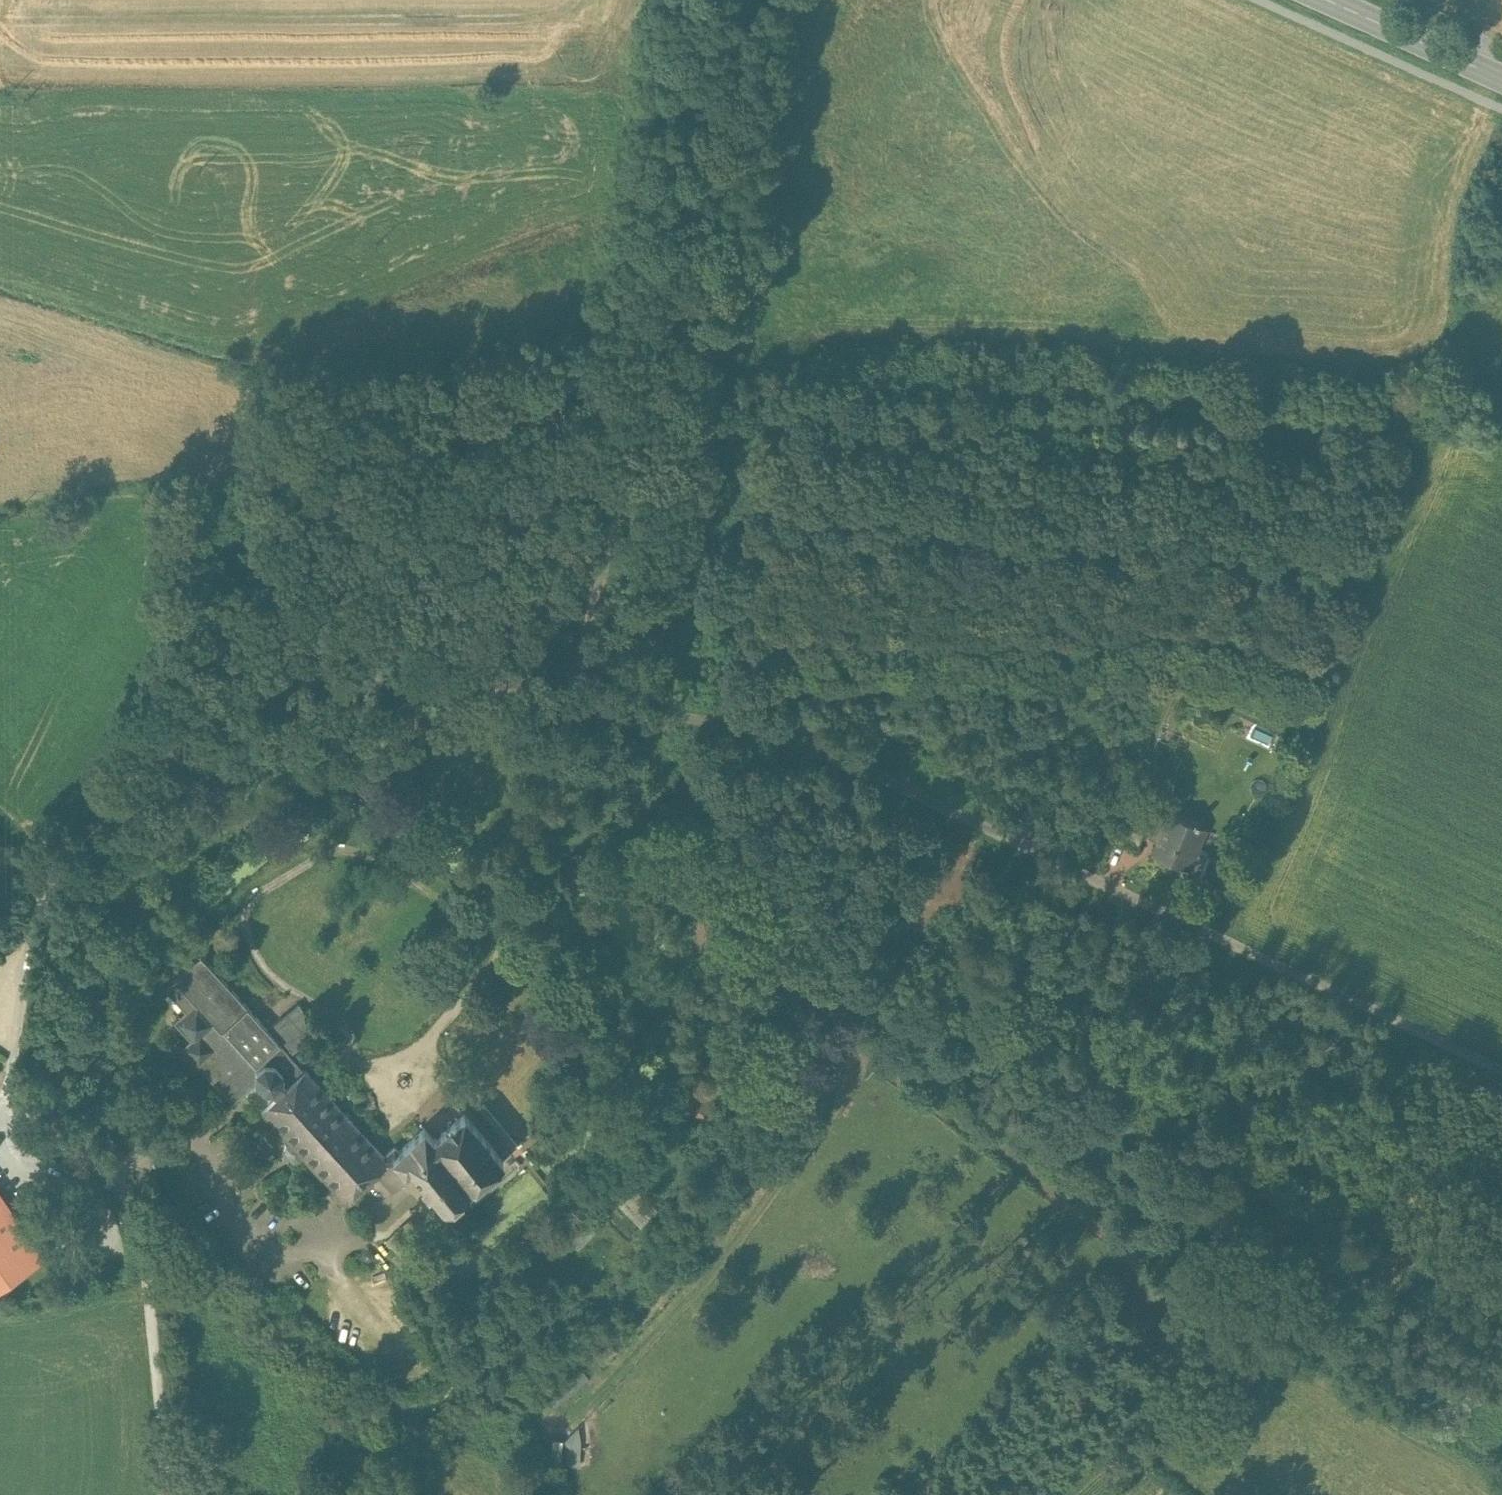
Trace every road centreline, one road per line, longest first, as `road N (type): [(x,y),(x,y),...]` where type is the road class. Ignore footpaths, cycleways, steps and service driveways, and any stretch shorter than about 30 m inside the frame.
road 1 (unclassified): [(373,672),(568,699),(821,753),(1501,1066)]
road 2 (unclassified): [(752,0),(617,514),(566,577),(472,633),(373,672)]
road 3 (unclassified): [(120,1187),(37,1132),(16,1090),(24,984),(40,916),(76,831),(189,725),(301,682),(373,672)]
road 4 (track): [(167,1494),(143,1264),(120,1187)]
road 5 (primary): [(1333,0),(1501,77)]

